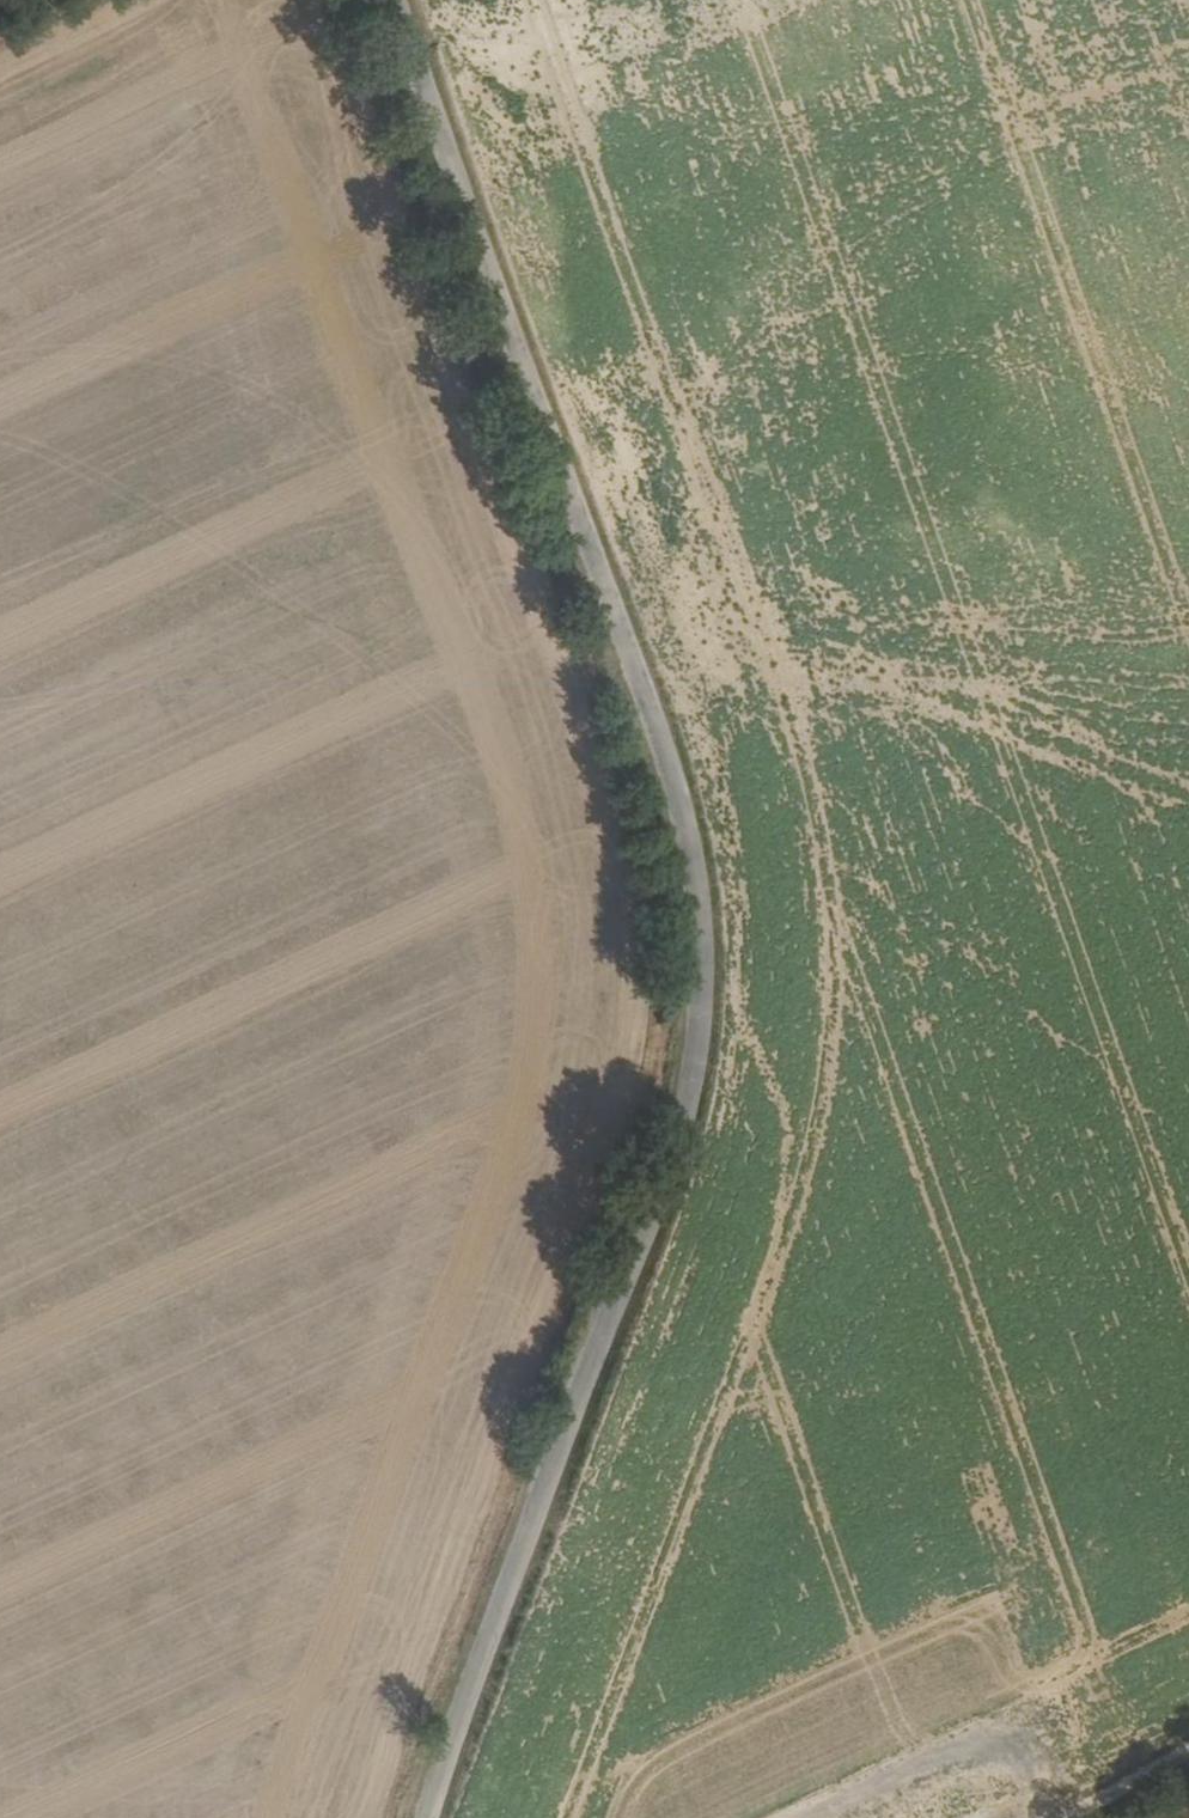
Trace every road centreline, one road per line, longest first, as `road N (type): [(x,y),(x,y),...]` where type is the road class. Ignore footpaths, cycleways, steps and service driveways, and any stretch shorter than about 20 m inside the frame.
road 1 (unclassified): [(426,1817),(681,1140),(702,992),(692,854),(681,806),(393,0)]
road 2 (track): [(1075,1817),(1188,1762)]

